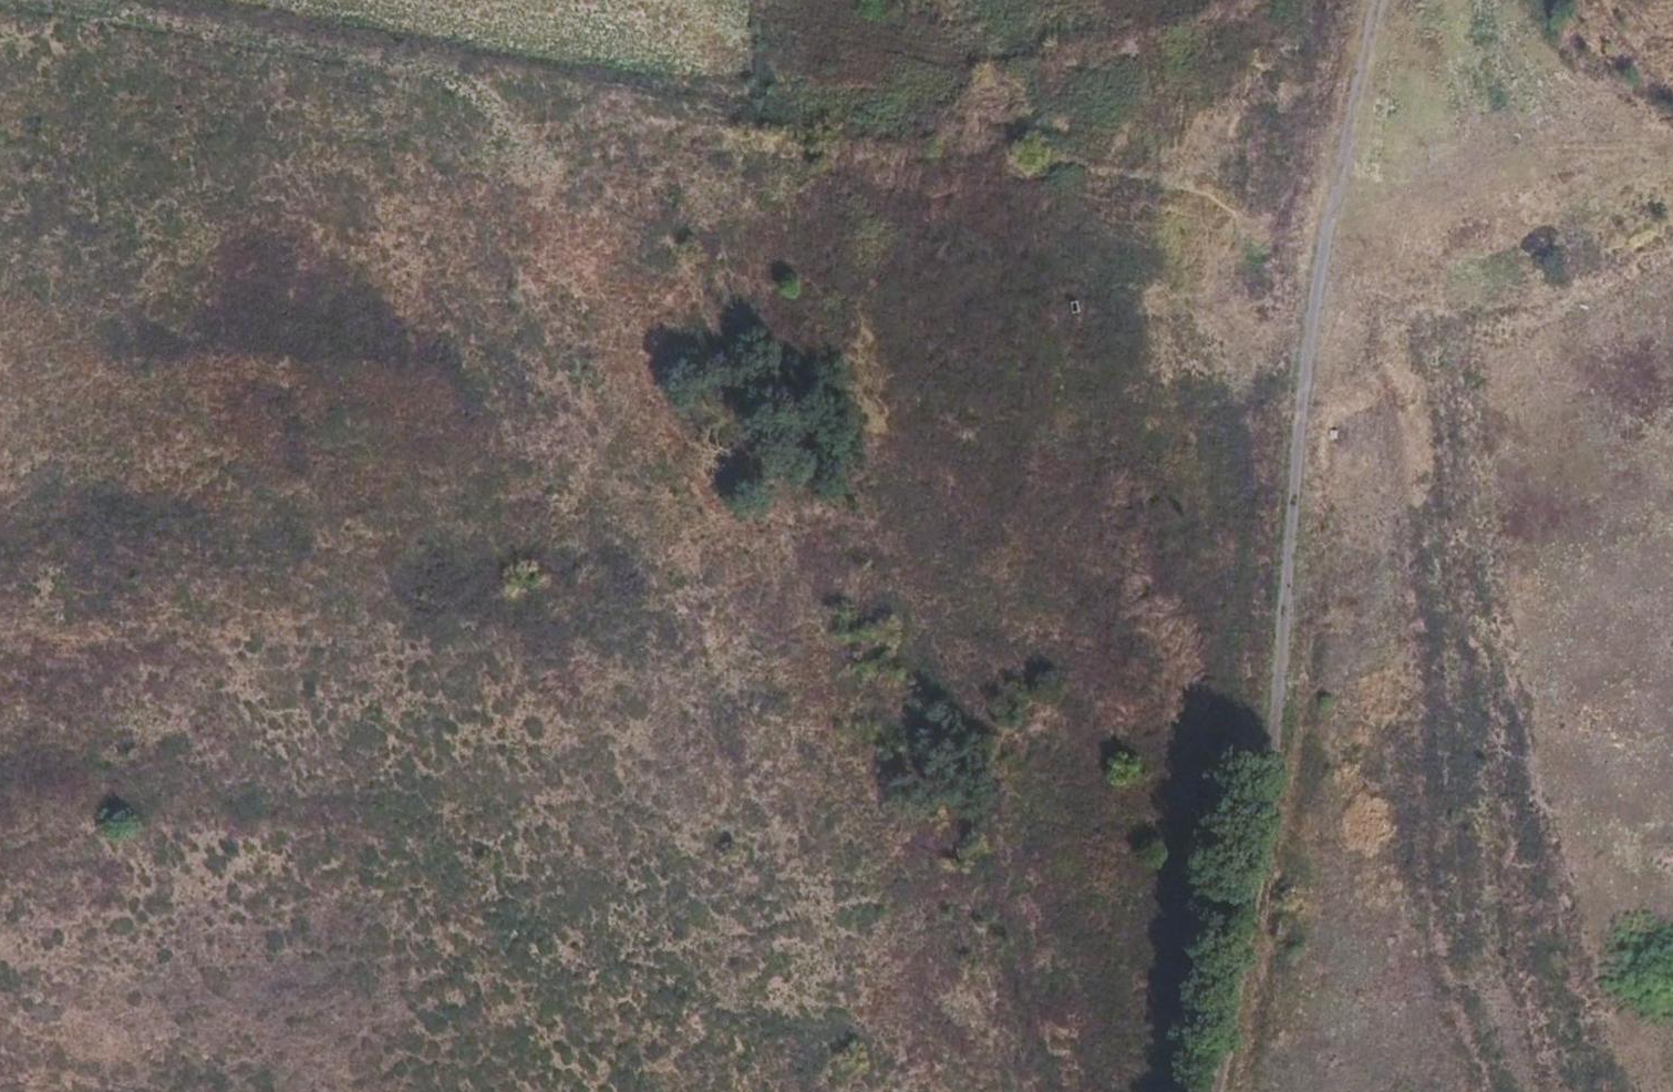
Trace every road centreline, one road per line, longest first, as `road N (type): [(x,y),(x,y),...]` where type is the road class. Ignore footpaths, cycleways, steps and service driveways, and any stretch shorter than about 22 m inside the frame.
road 1 (track): [(1205,1091),(1265,730),(1363,0)]
road 2 (track): [(1672,151),(1342,155)]

